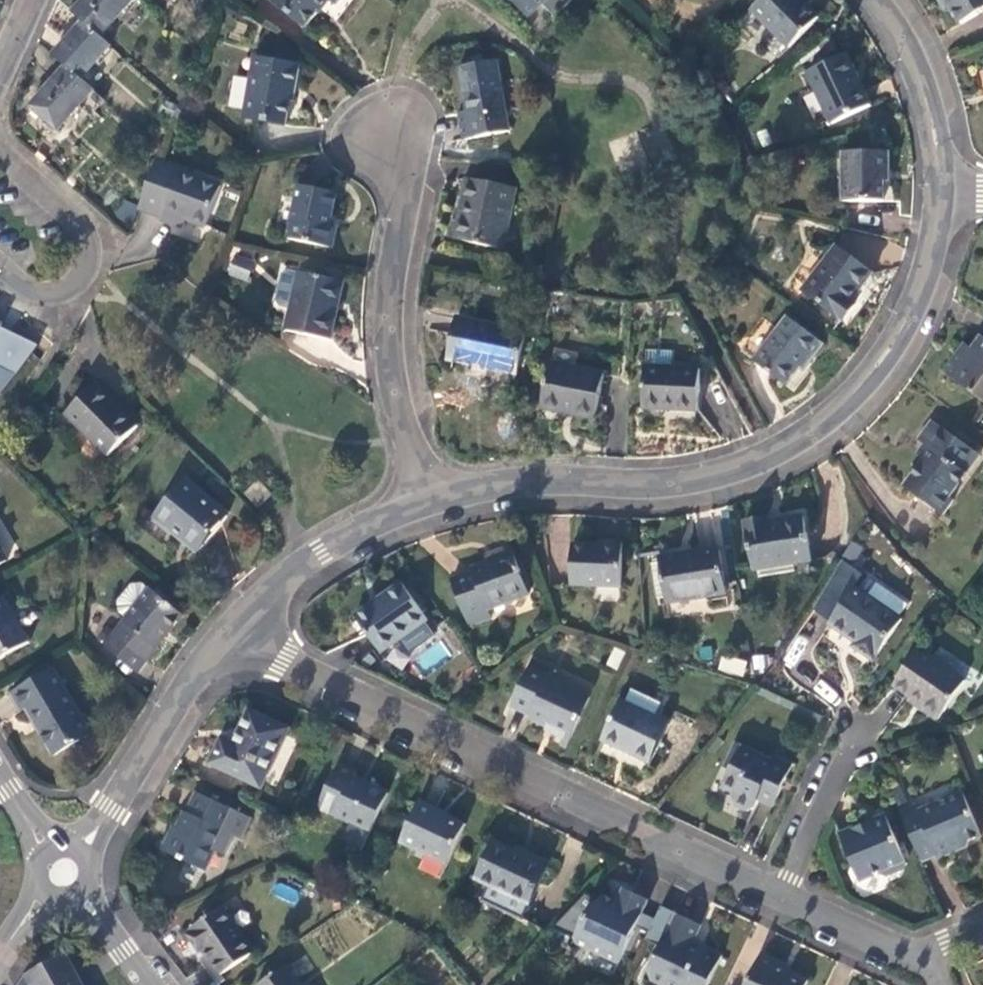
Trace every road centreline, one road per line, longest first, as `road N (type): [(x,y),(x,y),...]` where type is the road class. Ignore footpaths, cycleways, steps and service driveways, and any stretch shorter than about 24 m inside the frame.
road 1 (residential): [(950,190),(940,261),(922,312),(830,426),(751,465),(688,480),(429,491)]
road 2 (residential): [(784,901),(236,626)]
road 3 (residential): [(429,491),(389,364),(403,251),(395,126)]
road 4 (residential): [(0,262),(44,300),(71,291),(96,254),(88,229),(0,146)]
road 5 (residential): [(236,626),(84,850)]
road 6 (residential): [(429,491),(320,552),(236,626)]
road 7 (residential): [(876,0),(906,40),(930,98),(950,190)]
road 8 (residential): [(784,901),(862,741)]
road 9 (residential): [(936,957),(784,901)]

